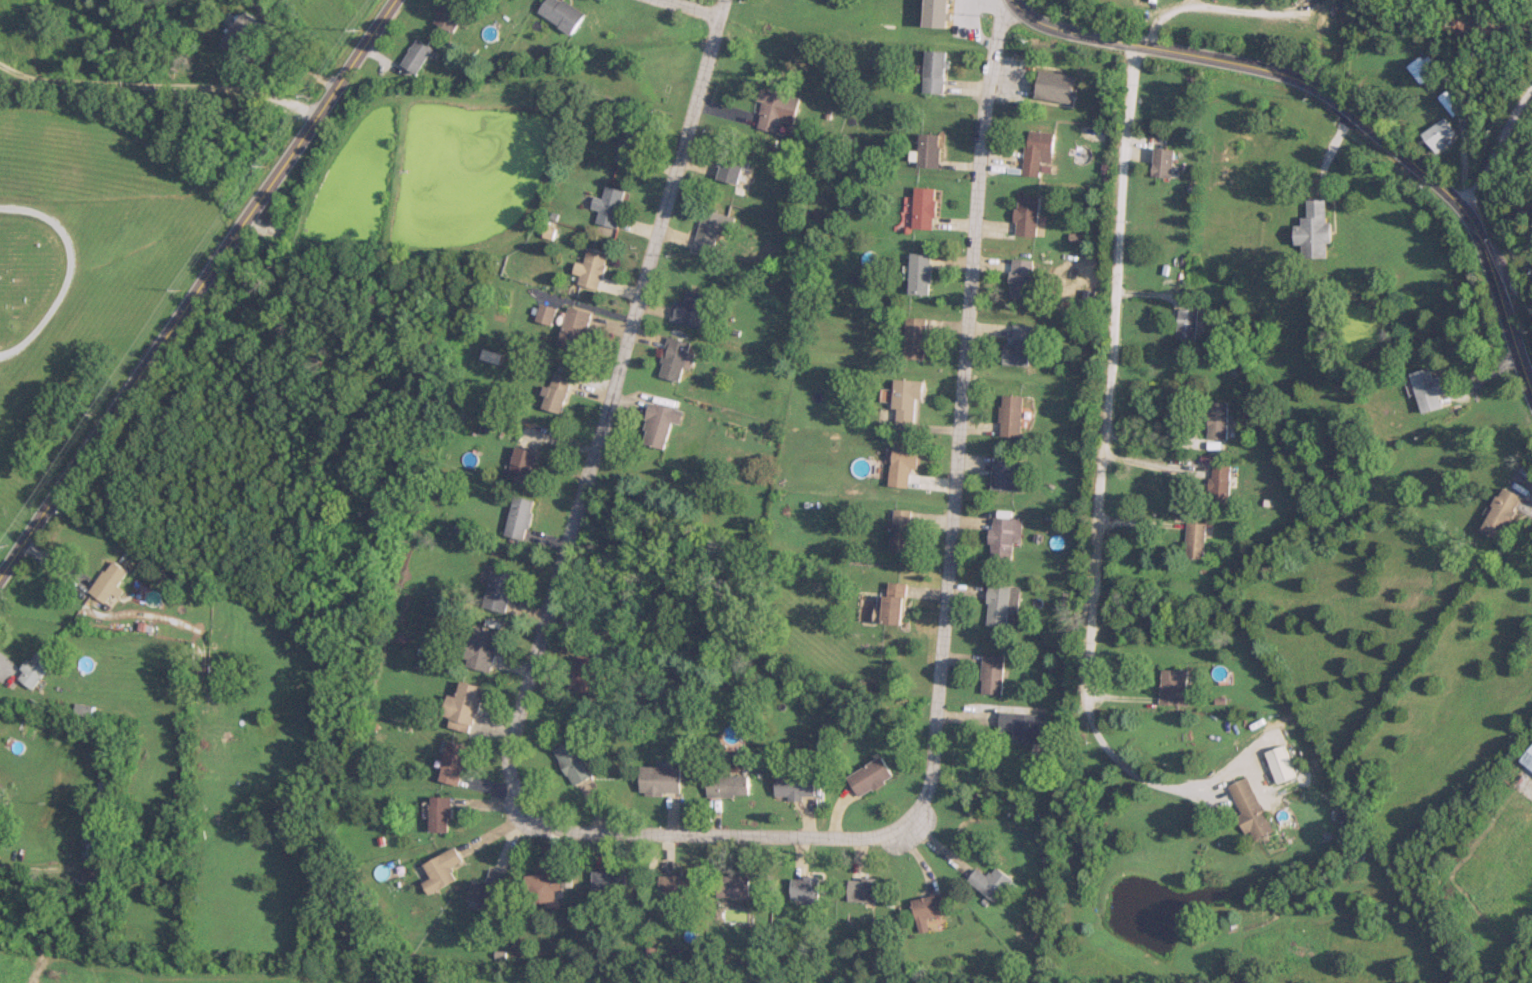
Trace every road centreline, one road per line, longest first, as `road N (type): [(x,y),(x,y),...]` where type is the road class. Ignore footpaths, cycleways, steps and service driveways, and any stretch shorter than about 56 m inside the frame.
road 1 (residential): [(507,787),(500,756),(722,0)]
road 2 (residential): [(1136,44),(1086,700),(1092,734),(1111,761),(1142,781),(1197,788)]
road 3 (residential): [(1011,1),(996,26),(983,105),(937,730),(923,808)]
road 4 (tertiary): [(1531,391),(1467,208),(1385,133),(1311,84),(1256,65),(1080,39),(1037,26),(1011,1)]
road 5 (secondary): [(0,571),(396,0)]
road 6 (residential): [(923,808),(900,832),(657,838),(549,824),(507,787)]
road 7 (residential): [(317,115),(249,91),(45,82),(0,68)]
road 8 (residential): [(1531,79),(1467,208)]

